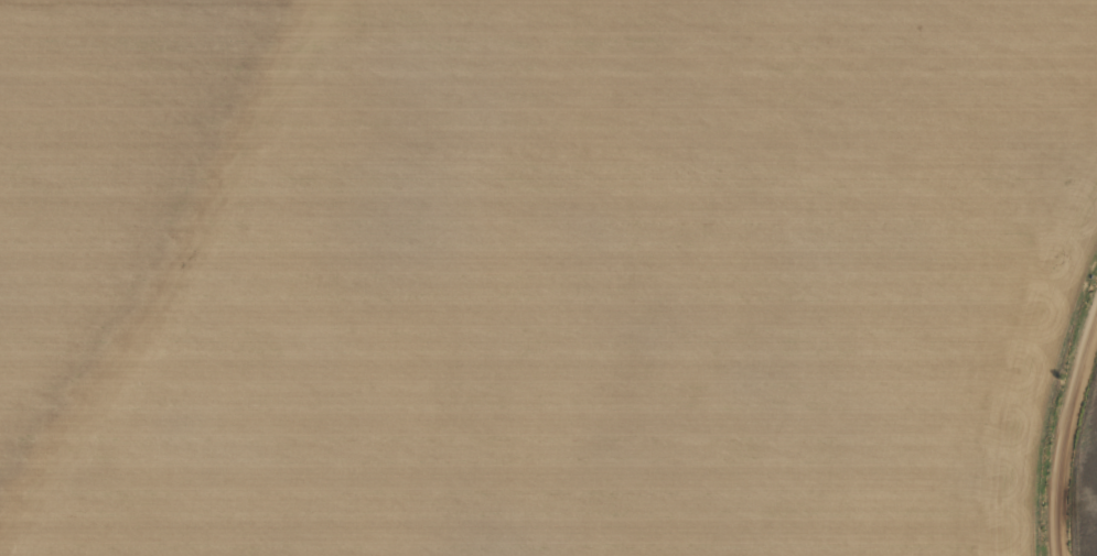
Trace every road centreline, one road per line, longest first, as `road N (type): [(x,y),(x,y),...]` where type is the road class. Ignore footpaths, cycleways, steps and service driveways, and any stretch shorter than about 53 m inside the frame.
road 1 (residential): [(1096,313),(1066,434),(1059,555)]

